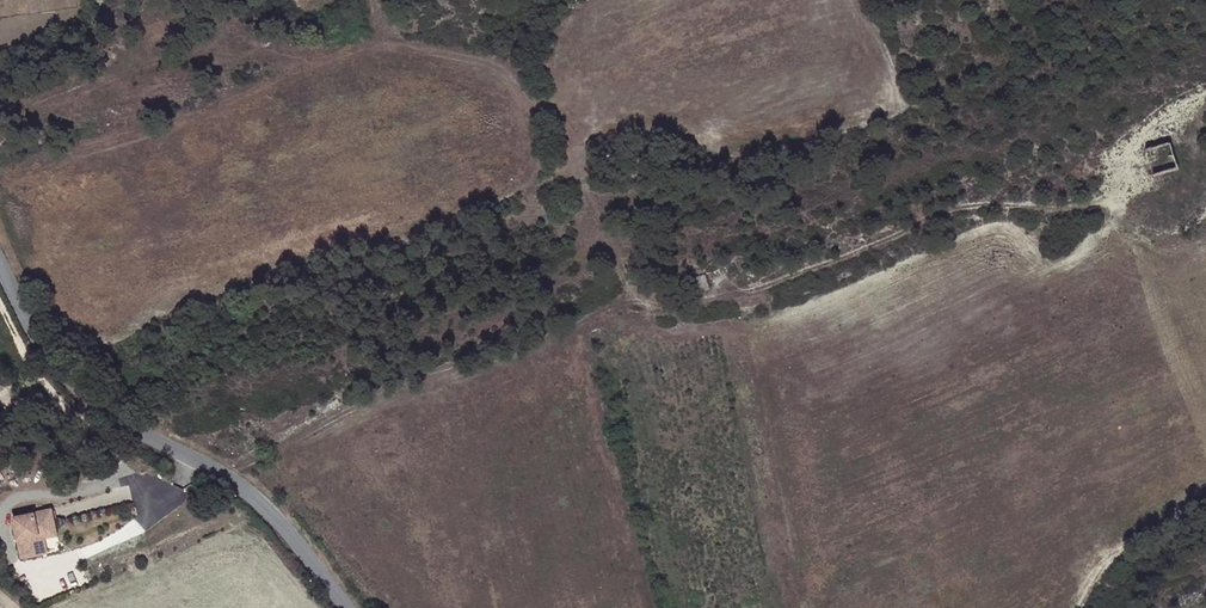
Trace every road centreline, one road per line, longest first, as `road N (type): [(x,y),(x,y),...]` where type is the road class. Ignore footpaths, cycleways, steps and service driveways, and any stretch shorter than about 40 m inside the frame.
road 1 (unclassified): [(347,607),(248,490),(185,446),(77,389),(12,296),(0,262)]

